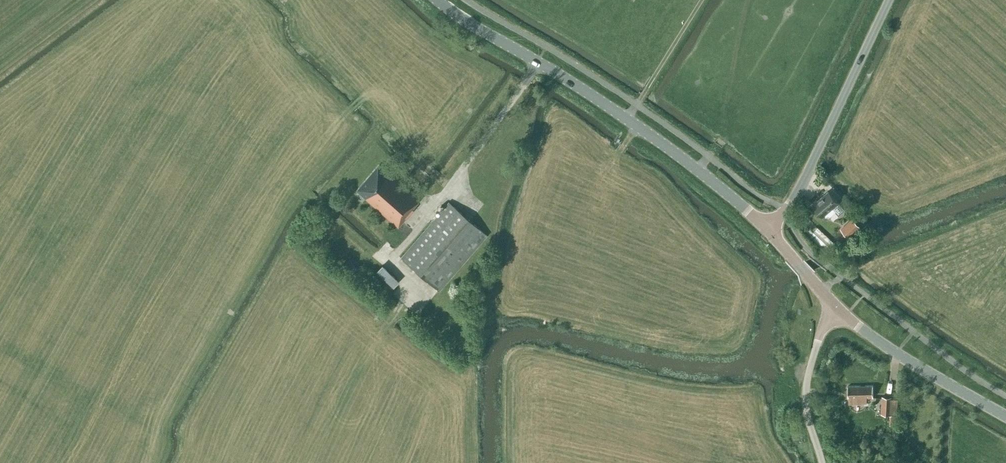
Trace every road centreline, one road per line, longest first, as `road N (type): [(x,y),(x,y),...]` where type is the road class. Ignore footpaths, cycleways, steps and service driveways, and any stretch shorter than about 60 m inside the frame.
road 1 (tertiary): [(766,229),(627,119),(437,0)]
road 2 (unclassified): [(766,229),(800,187),(888,0)]
road 3 (tertiary): [(1005,416),(836,309)]
road 4 (unclassified): [(822,462),(807,385),(836,309)]

